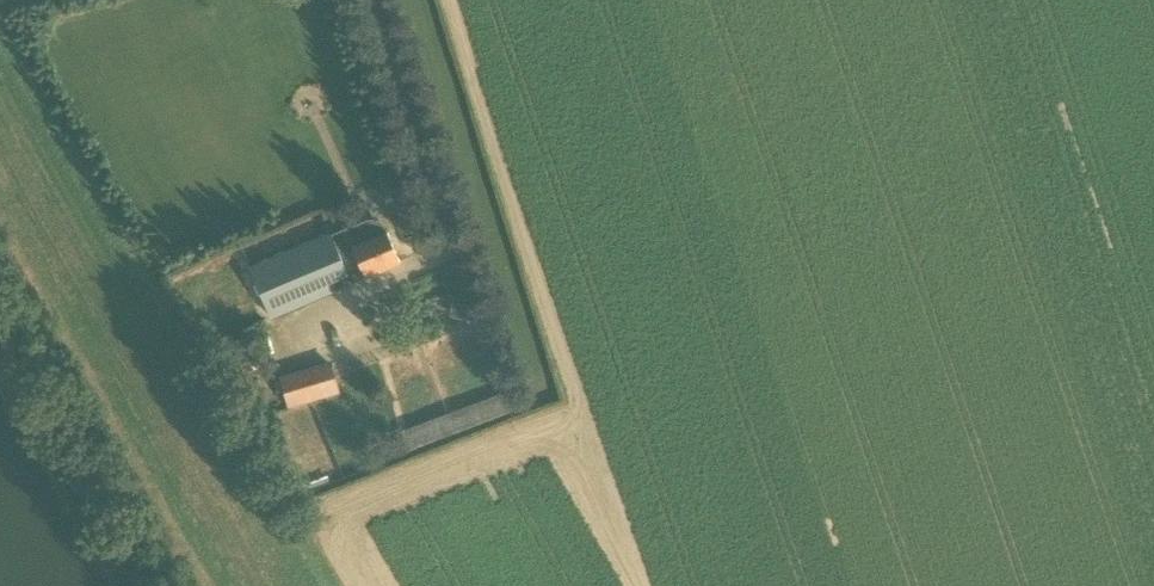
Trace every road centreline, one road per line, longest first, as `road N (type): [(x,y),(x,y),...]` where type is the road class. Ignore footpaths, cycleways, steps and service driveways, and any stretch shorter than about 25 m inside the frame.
road 1 (track): [(146,585),(0,338)]

